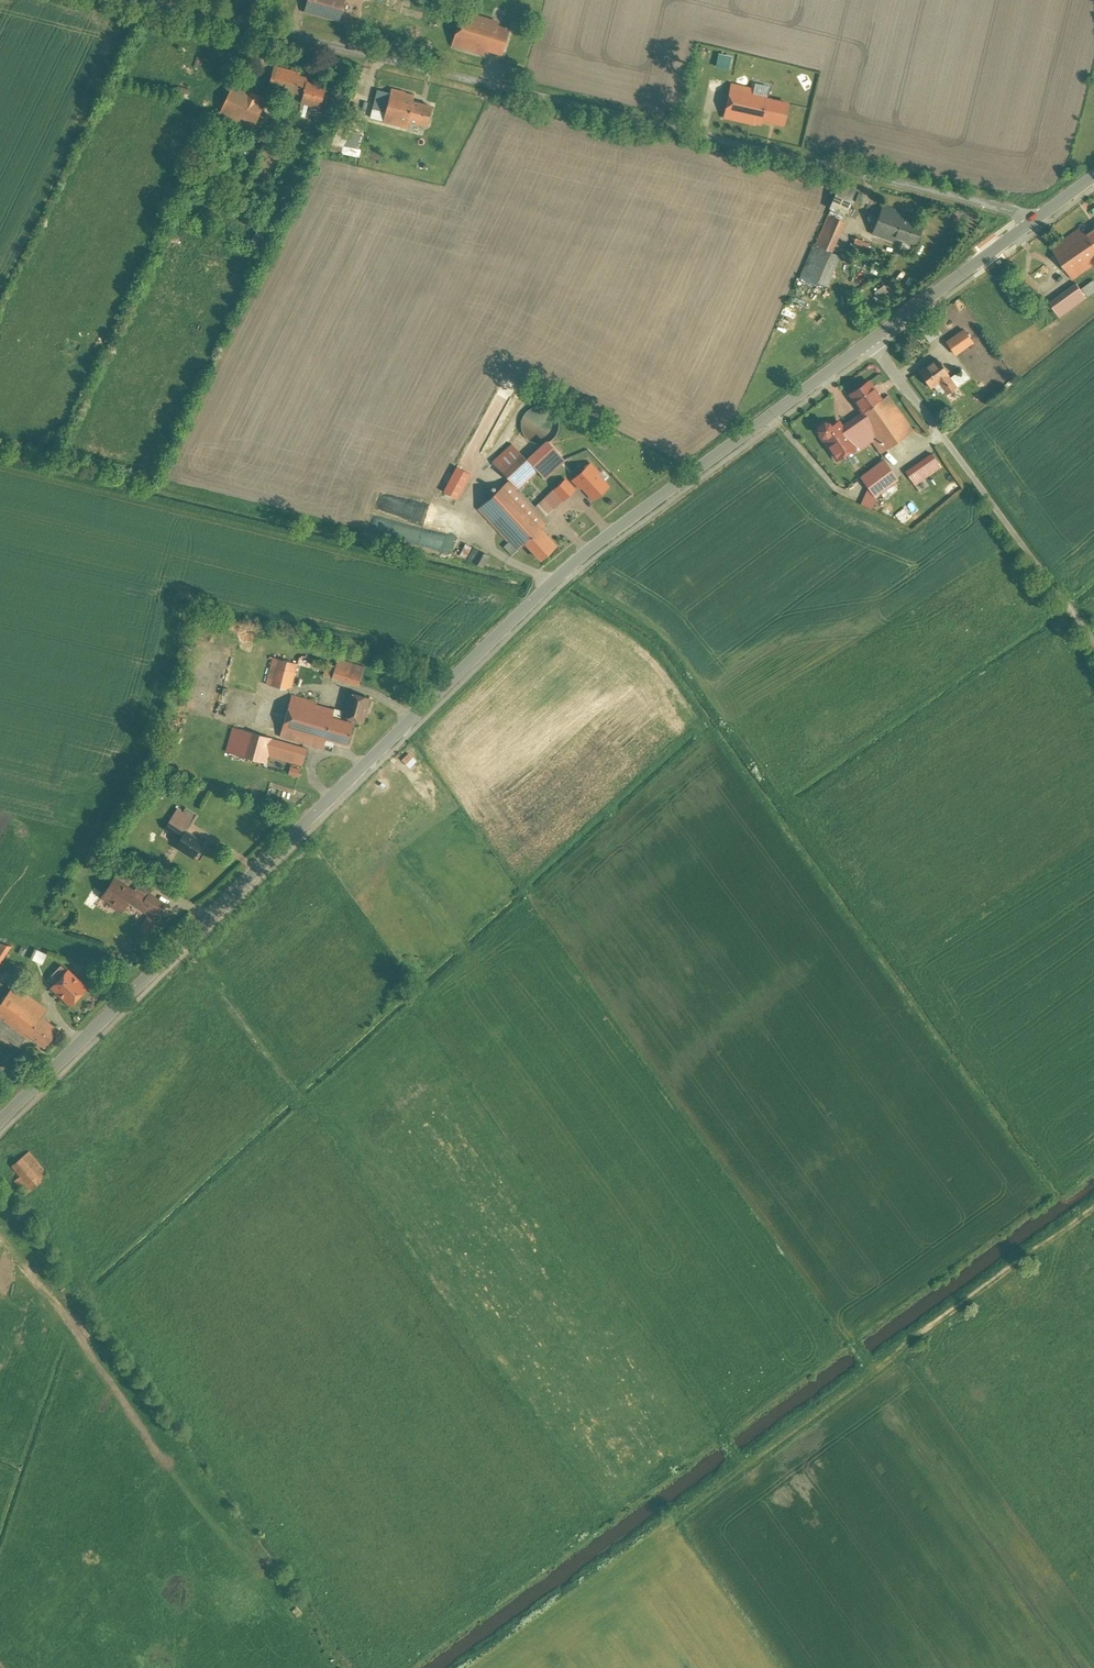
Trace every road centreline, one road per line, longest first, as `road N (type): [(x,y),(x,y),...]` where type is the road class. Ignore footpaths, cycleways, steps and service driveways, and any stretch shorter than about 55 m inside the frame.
road 1 (tertiary): [(0,1122),(576,561),(1035,222)]
road 2 (unclassified): [(152,0),(1019,212),(1035,222)]
road 3 (track): [(1093,642),(871,340)]

